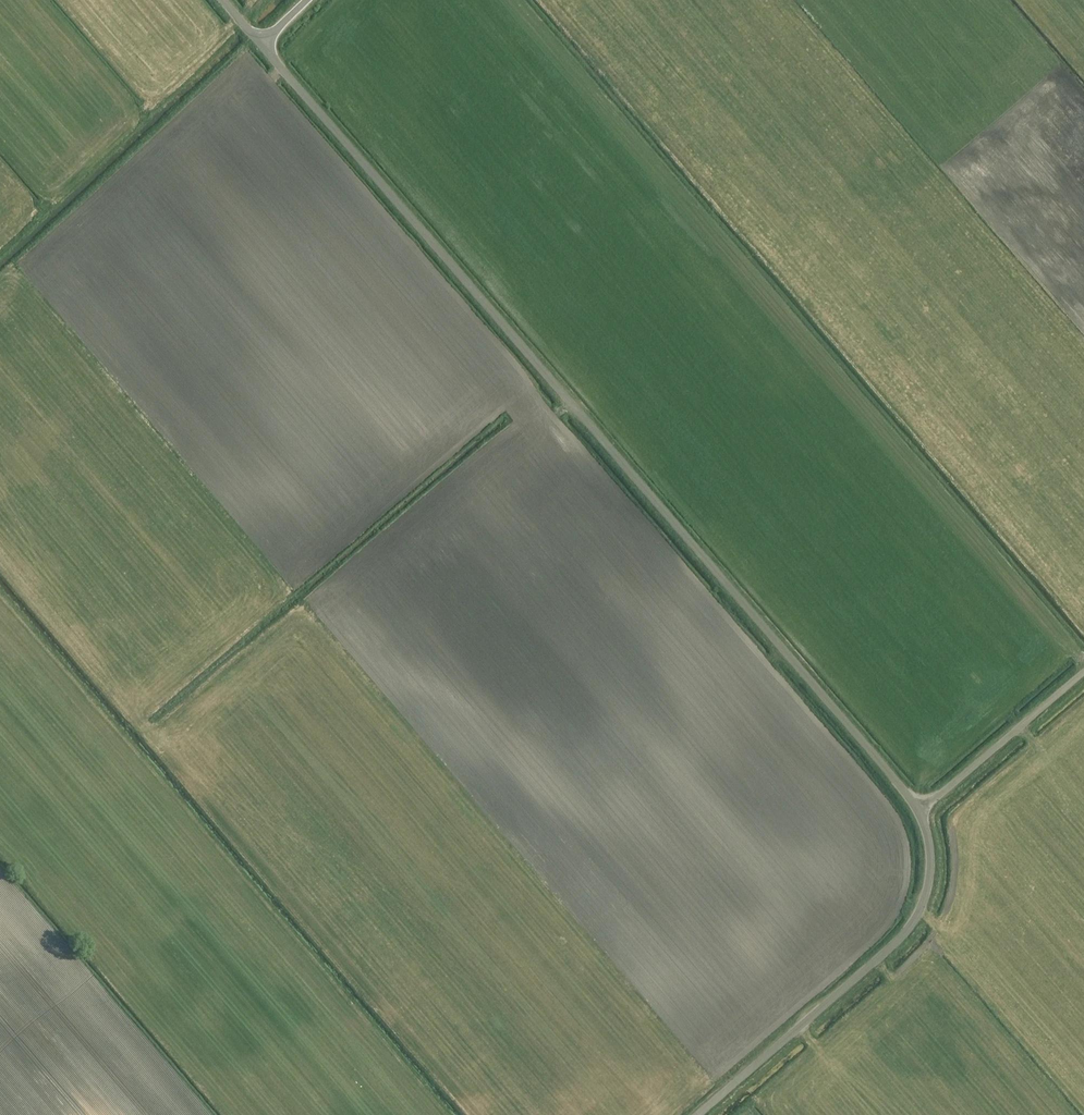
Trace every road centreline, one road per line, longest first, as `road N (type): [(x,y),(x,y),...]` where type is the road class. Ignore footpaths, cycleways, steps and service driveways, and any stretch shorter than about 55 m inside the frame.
road 1 (unclassified): [(697,1114),(911,924),(931,876),(920,811),(262,45)]
road 2 (track): [(920,811),(1083,670)]

